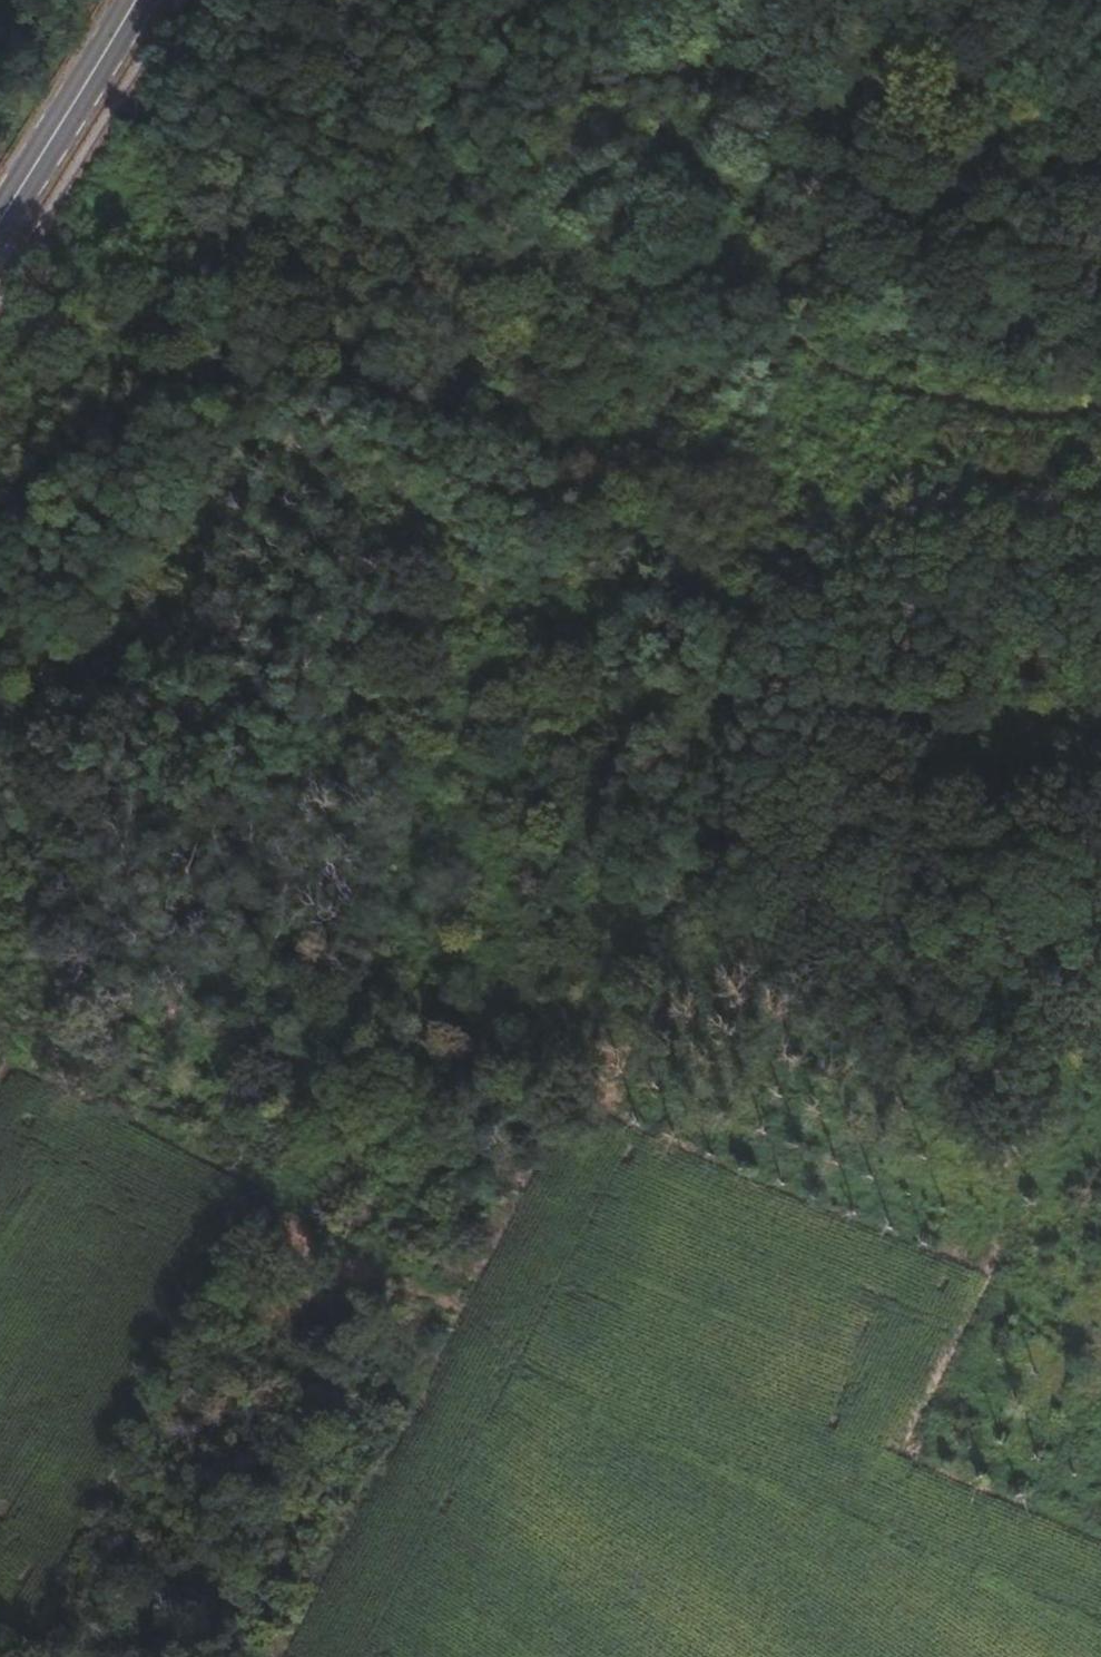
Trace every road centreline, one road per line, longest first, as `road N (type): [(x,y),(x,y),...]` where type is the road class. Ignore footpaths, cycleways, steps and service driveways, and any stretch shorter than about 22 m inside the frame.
road 1 (secondary): [(137,0),(0,223)]

